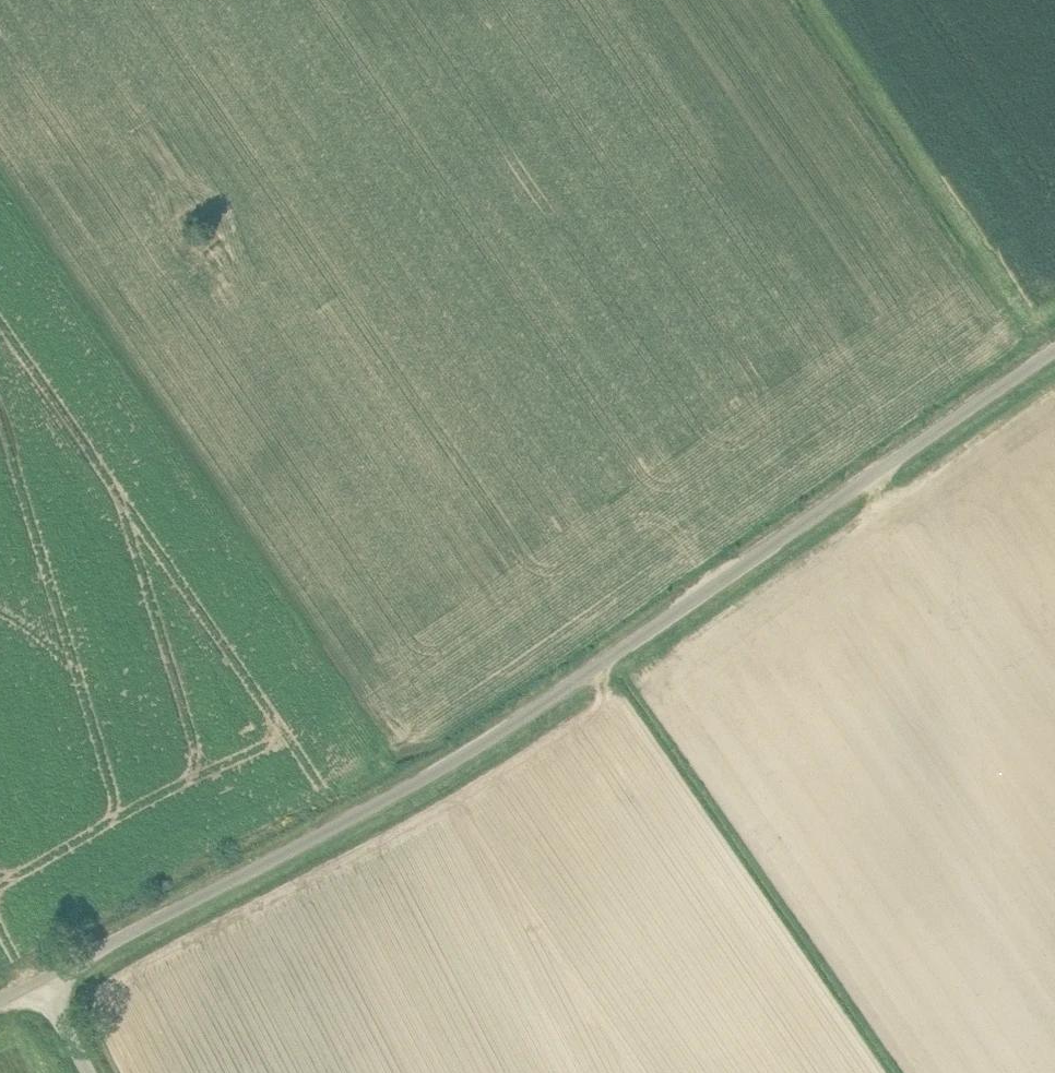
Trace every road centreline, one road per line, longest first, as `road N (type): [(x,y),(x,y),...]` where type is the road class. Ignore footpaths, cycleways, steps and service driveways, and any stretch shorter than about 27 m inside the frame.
road 1 (unclassified): [(46,986),(466,760),(1054,354)]

